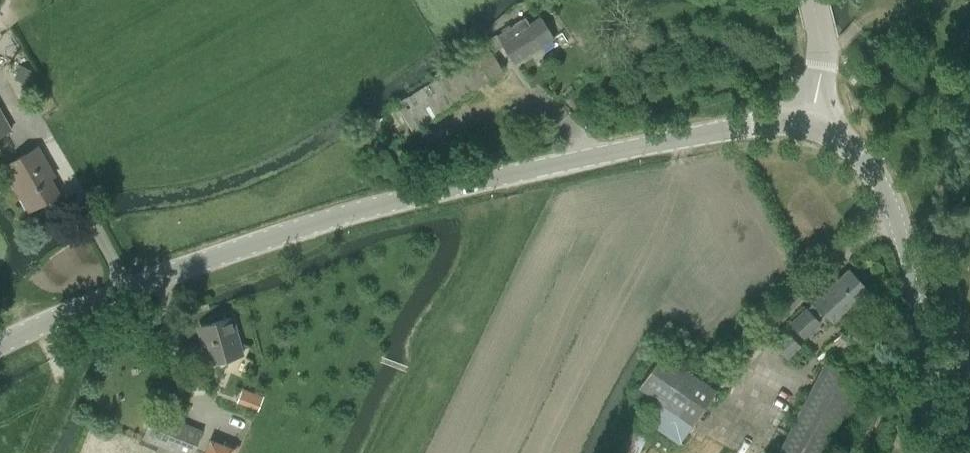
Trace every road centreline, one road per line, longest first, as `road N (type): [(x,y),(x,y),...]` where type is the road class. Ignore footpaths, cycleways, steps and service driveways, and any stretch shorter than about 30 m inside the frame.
road 1 (tertiary): [(0,345),(105,297),(350,213),(585,158),(779,121),(811,123)]
road 2 (tertiary): [(938,452),(897,224),(862,157),(811,123)]
road 3 (unclassified): [(811,123),(822,61),(812,0)]

